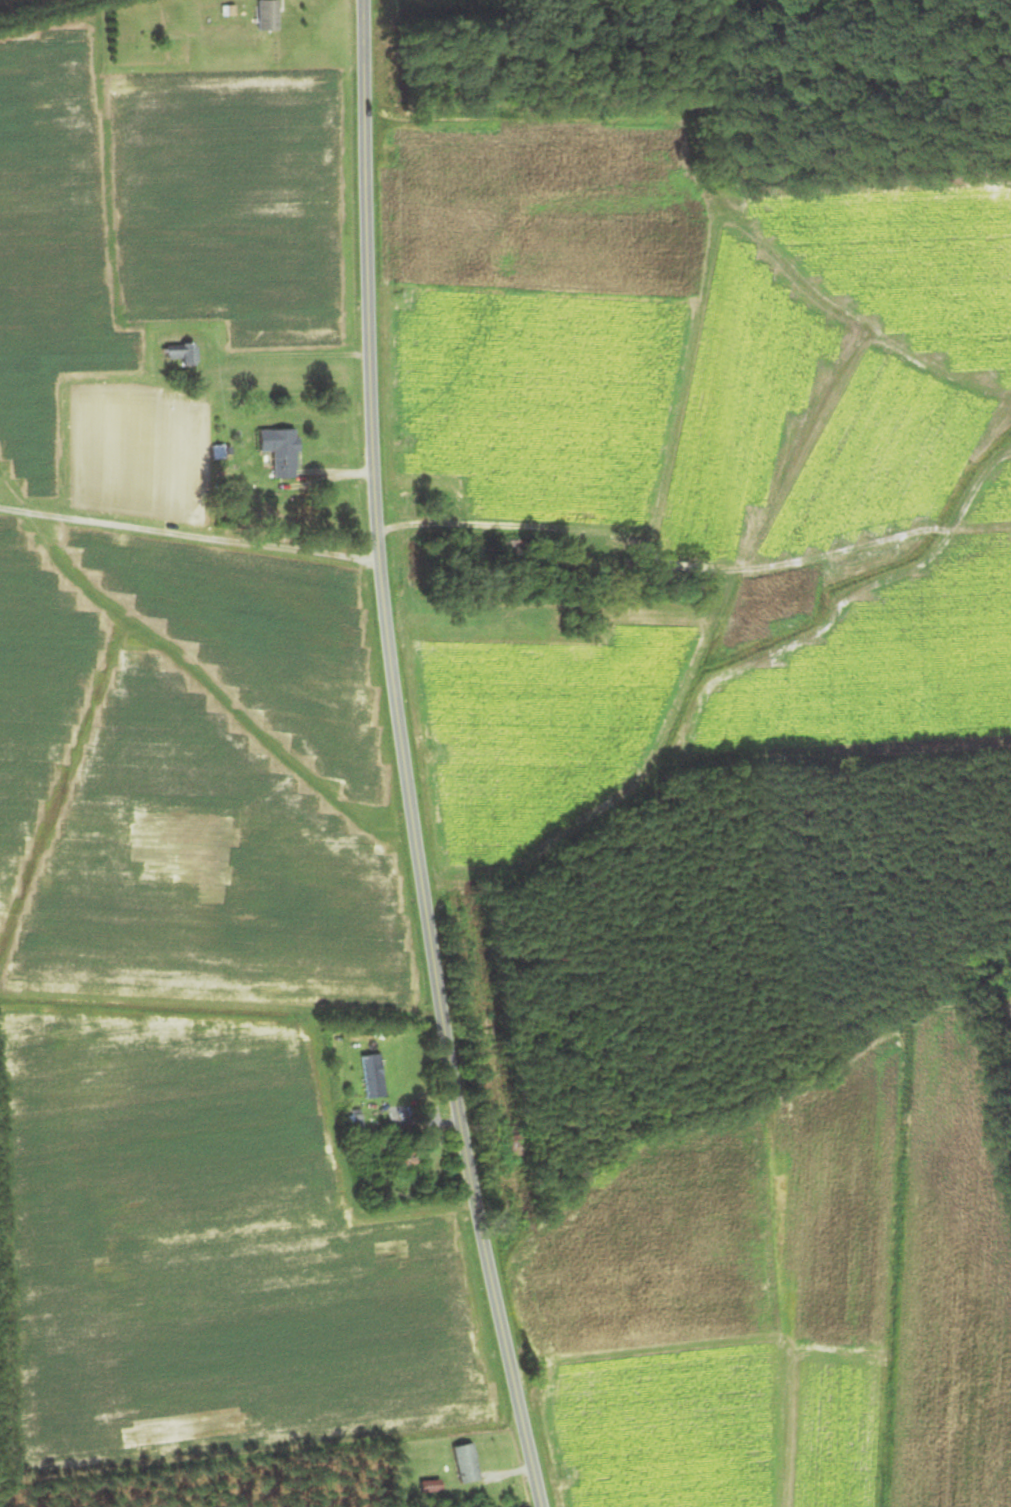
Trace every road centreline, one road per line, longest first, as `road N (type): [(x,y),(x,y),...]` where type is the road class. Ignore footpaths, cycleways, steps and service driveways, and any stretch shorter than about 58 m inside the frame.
road 1 (residential): [(544,1506),(508,1373),(416,858),(375,565),(364,0)]

